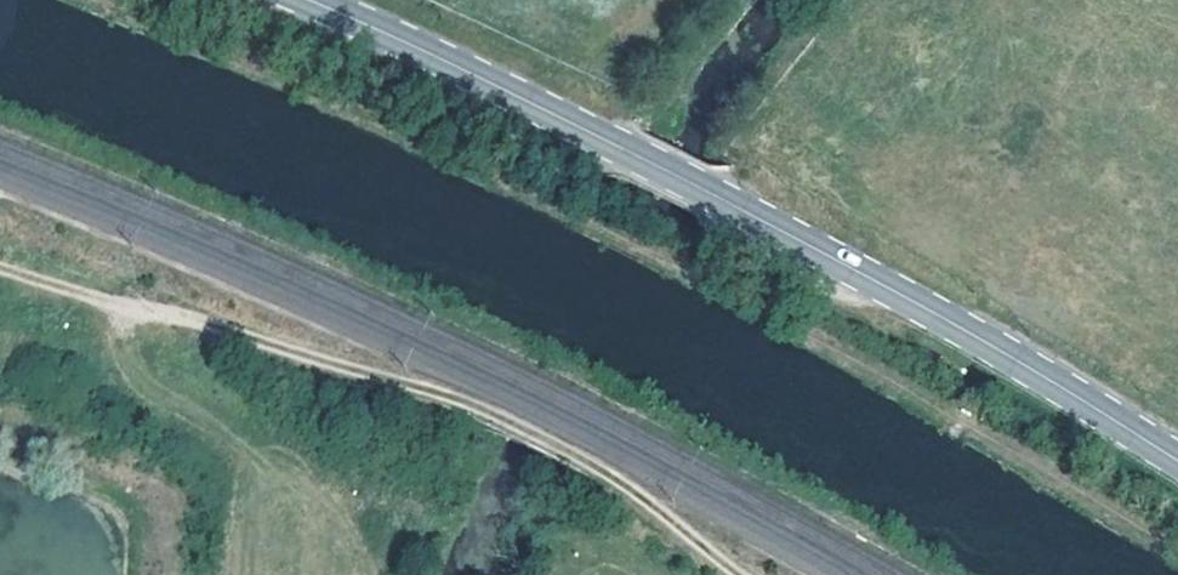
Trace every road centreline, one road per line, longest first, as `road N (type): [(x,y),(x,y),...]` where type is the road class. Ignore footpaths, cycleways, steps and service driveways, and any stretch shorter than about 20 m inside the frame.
road 1 (secondary): [(1177,461),(898,292),(452,64),(308,0)]
road 2 (track): [(740,574),(668,518),(492,414),(221,326),(0,267)]

